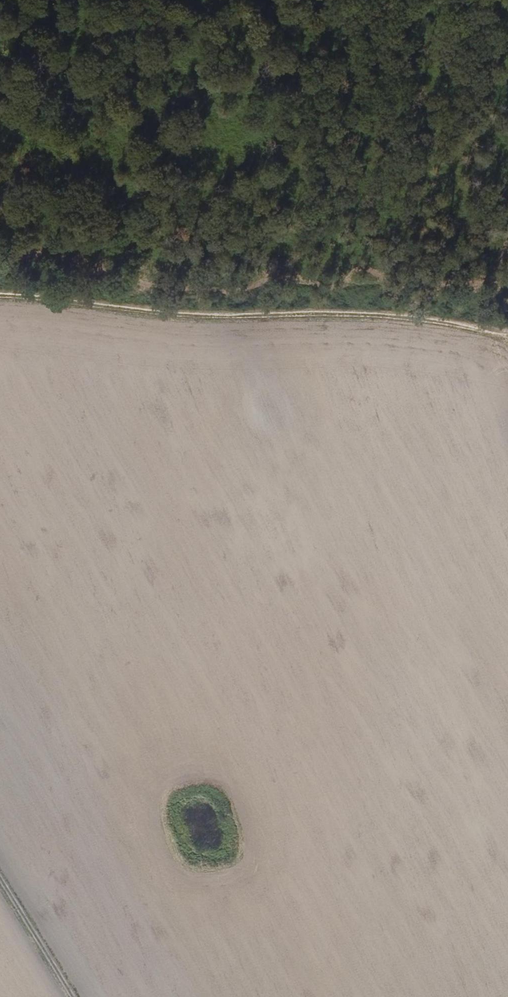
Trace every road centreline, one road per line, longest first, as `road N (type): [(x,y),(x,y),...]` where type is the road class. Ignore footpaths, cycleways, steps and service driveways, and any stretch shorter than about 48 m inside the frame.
road 1 (track): [(507,336),(408,321),(0,300)]
road 2 (track): [(0,878),(74,996)]

